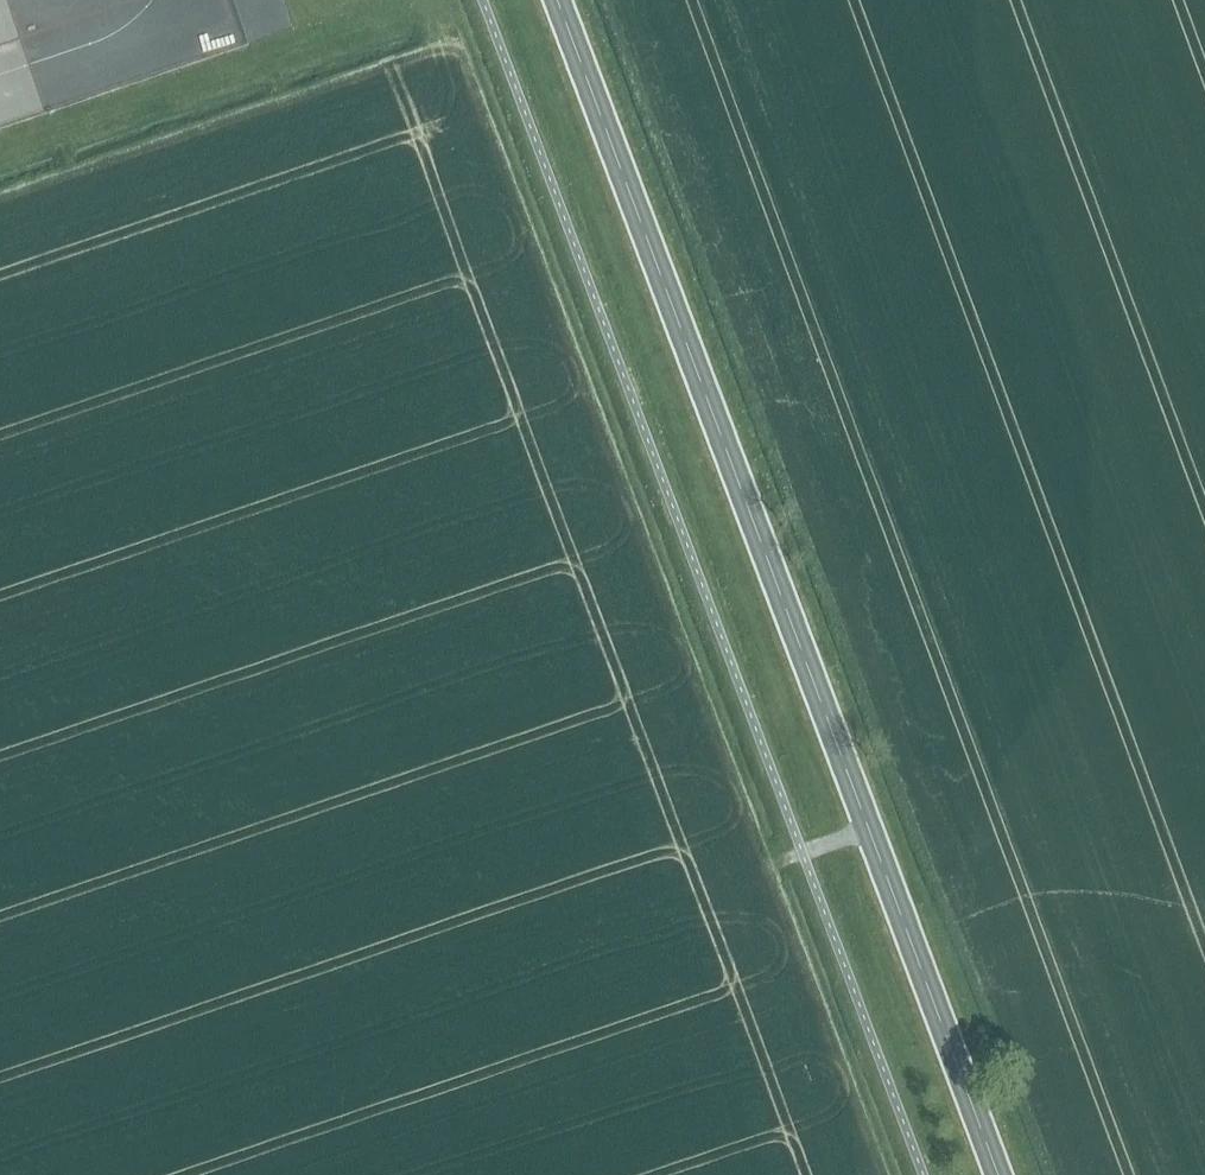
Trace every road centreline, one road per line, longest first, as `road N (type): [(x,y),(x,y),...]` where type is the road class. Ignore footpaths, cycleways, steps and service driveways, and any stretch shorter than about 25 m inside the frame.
road 1 (primary): [(997,1174),(556,0)]

